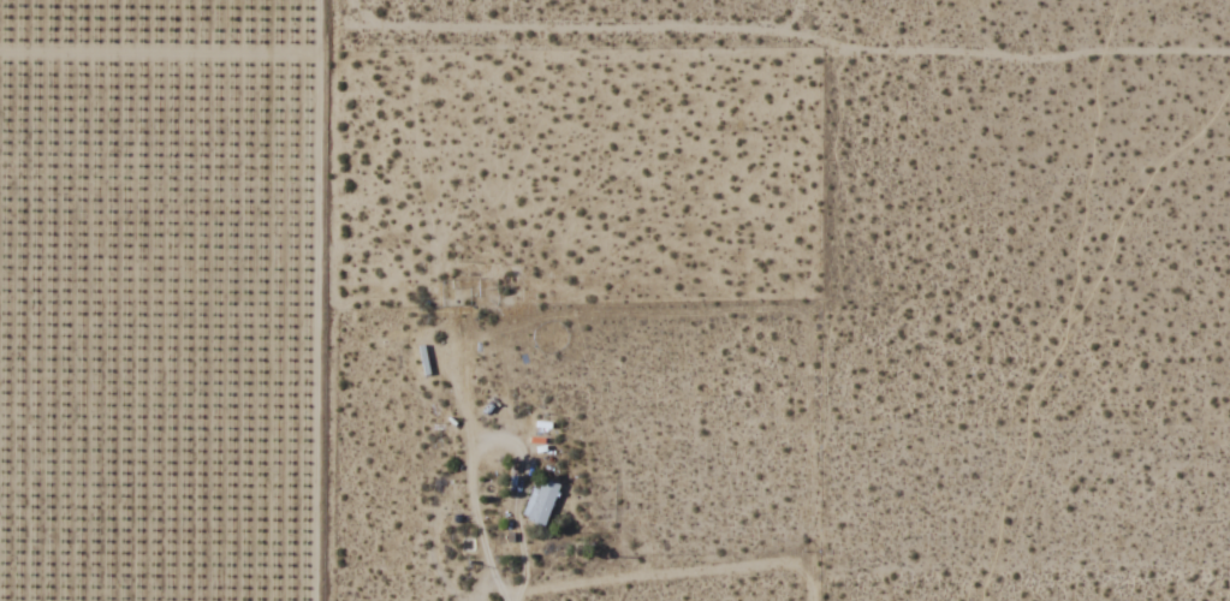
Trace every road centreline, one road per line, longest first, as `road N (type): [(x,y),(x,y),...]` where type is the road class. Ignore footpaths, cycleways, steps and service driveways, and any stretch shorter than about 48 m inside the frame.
road 1 (residential): [(1229,55),(298,48)]
road 2 (residential): [(300,0),(285,102),(265,434),(270,600)]
road 3 (track): [(830,600),(830,590),(808,571),(524,600)]

